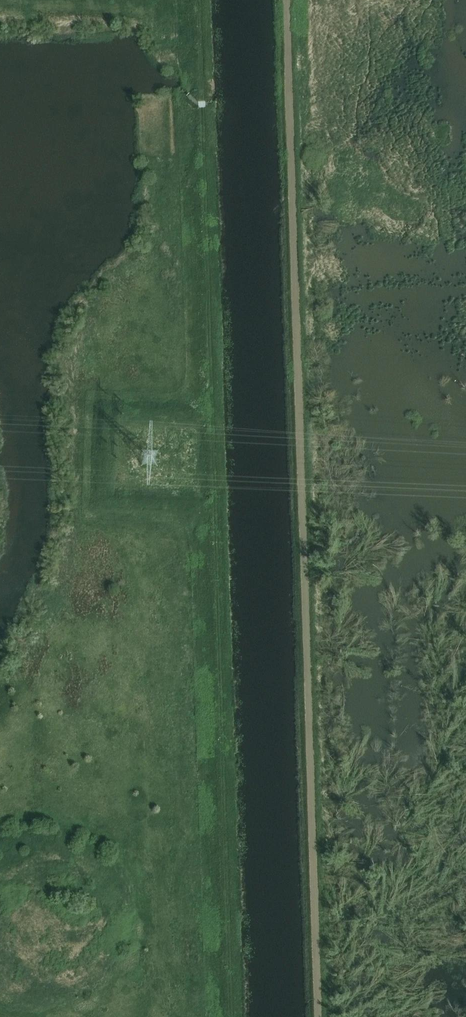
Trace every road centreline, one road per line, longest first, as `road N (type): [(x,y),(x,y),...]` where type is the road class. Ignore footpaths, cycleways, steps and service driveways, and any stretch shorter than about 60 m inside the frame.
road 1 (track): [(291,0),(320,1016)]
road 2 (track): [(227,1016),(200,0)]

